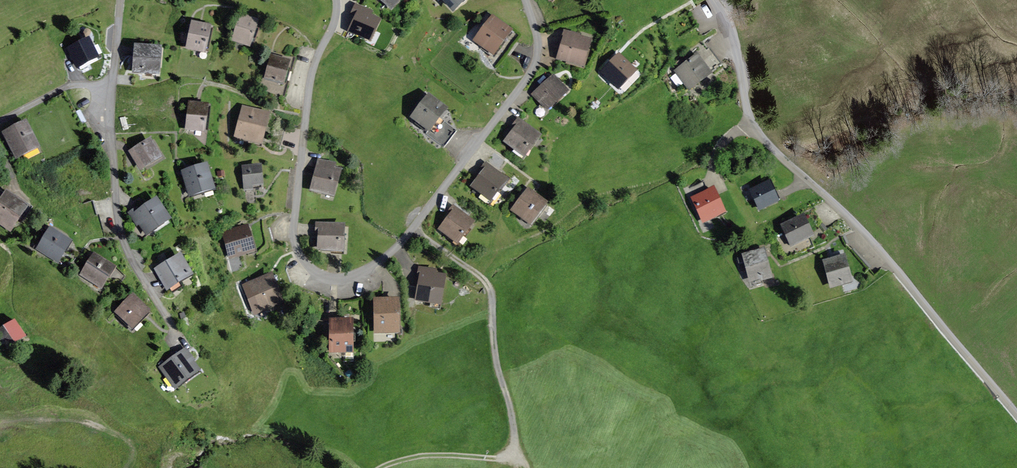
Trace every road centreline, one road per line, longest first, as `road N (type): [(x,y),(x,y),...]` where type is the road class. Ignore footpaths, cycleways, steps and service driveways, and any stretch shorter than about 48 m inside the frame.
road 1 (residential): [(525,0),(538,42),(530,72),(401,241),(366,268),(334,278),(308,266),(293,238),(310,83),(336,0)]
road 2 (unclassified): [(1016,415),(874,244),(761,136)]
road 3 (residential): [(113,83),(121,233),(183,347)]
road 4 (track): [(523,467),(496,371),(486,284),(412,229)]
road 5 (residential): [(761,136),(731,29),(715,0)]
road 6 (track): [(516,457),(419,456),(380,467)]
road 7 (residential): [(113,83),(68,87),(0,120)]

